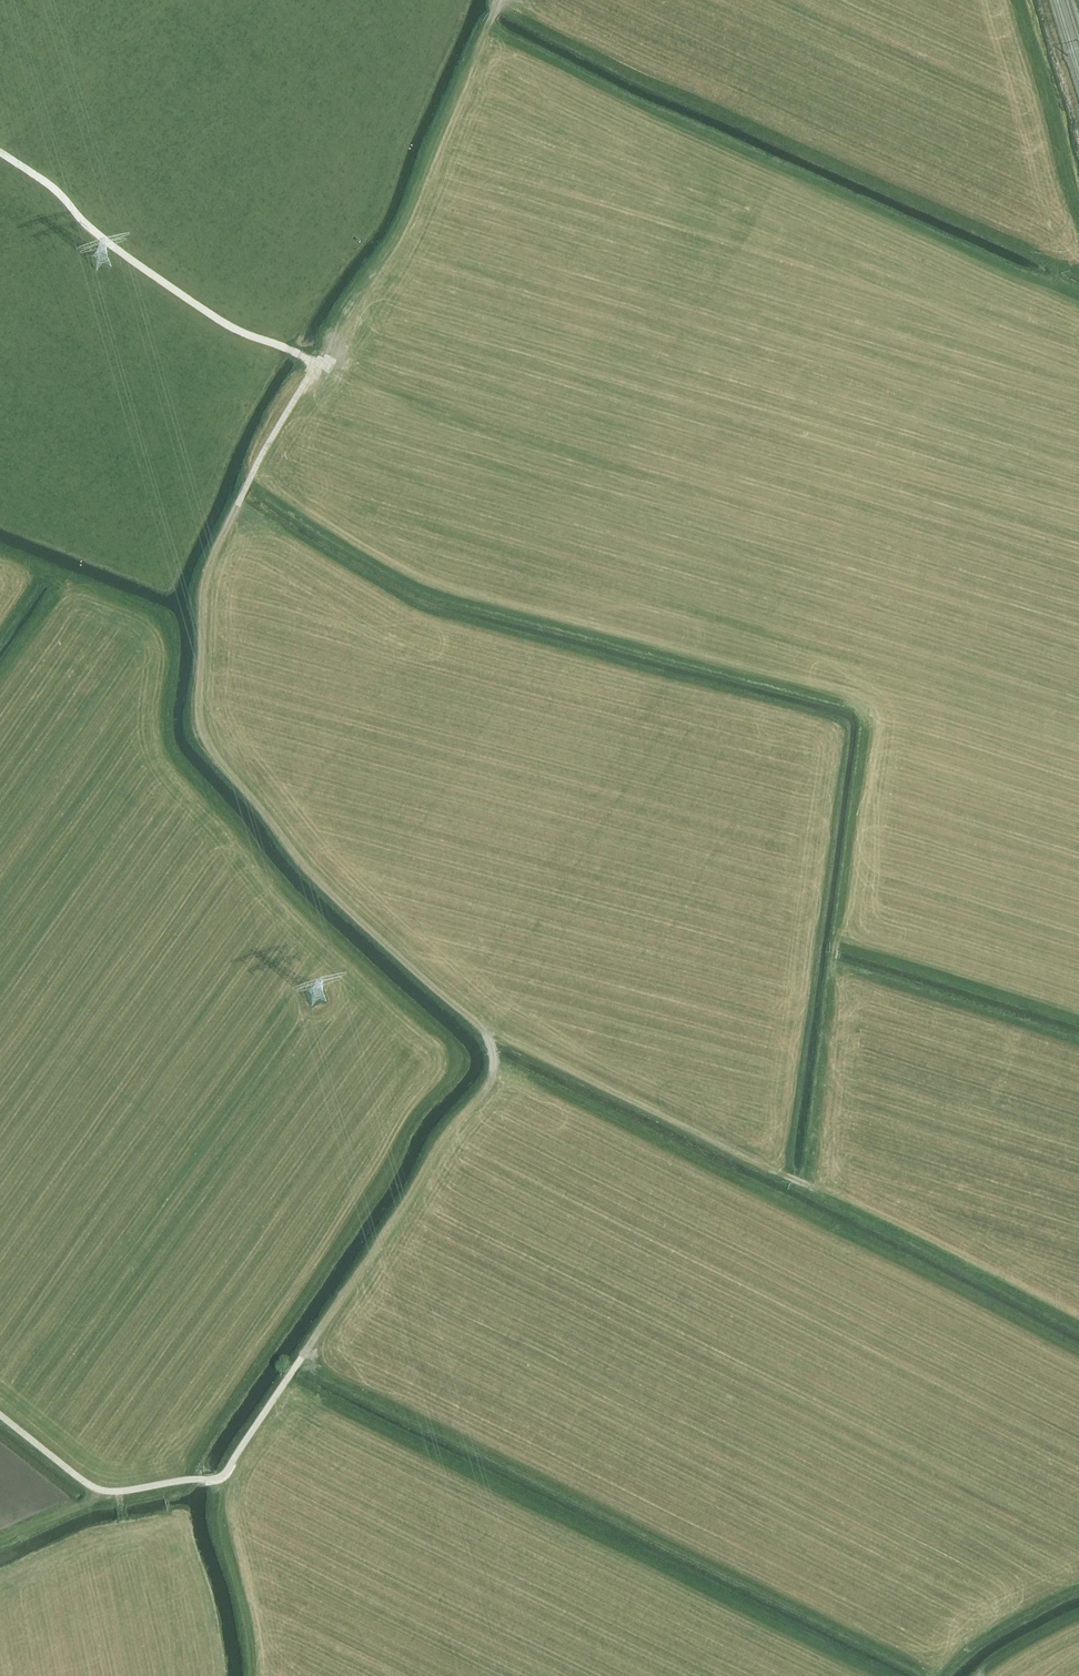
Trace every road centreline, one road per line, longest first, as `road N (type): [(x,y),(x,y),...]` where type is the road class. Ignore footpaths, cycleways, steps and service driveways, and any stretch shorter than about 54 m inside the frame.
road 1 (track): [(335,372),(210,313),(106,241),(56,189),(0,152)]
road 2 (track): [(301,1359),(227,1471),(213,1478),(105,1491),(0,1414)]
road 3 (track): [(327,342),(237,505)]

